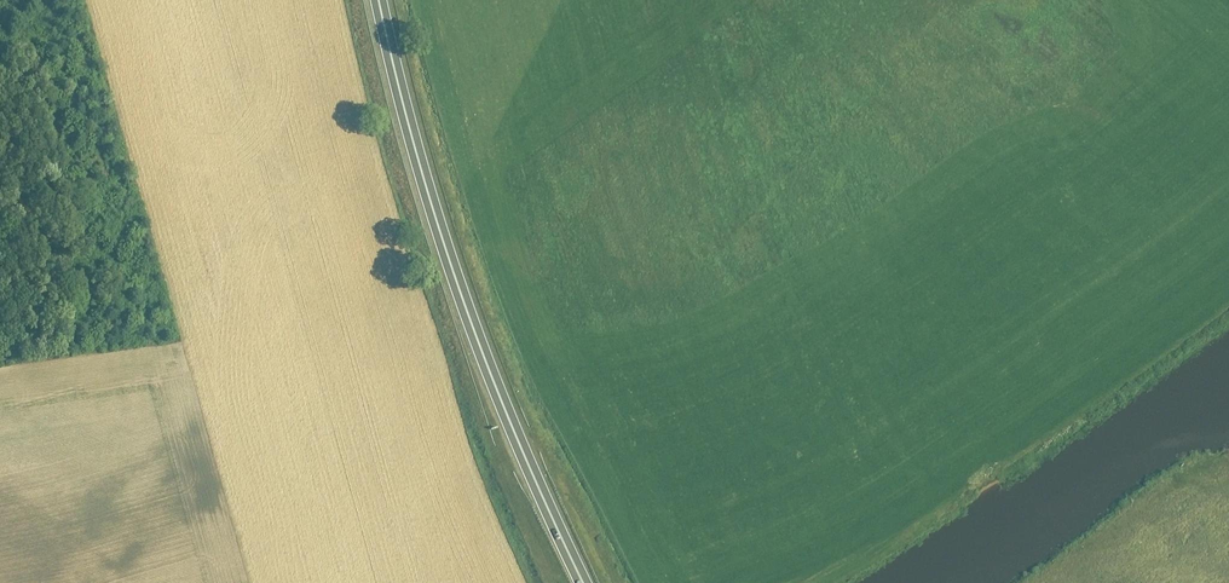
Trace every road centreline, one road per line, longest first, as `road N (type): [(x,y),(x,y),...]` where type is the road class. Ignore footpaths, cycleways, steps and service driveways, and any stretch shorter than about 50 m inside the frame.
road 1 (trunk): [(579,582),(479,361),(417,177),(377,0)]

